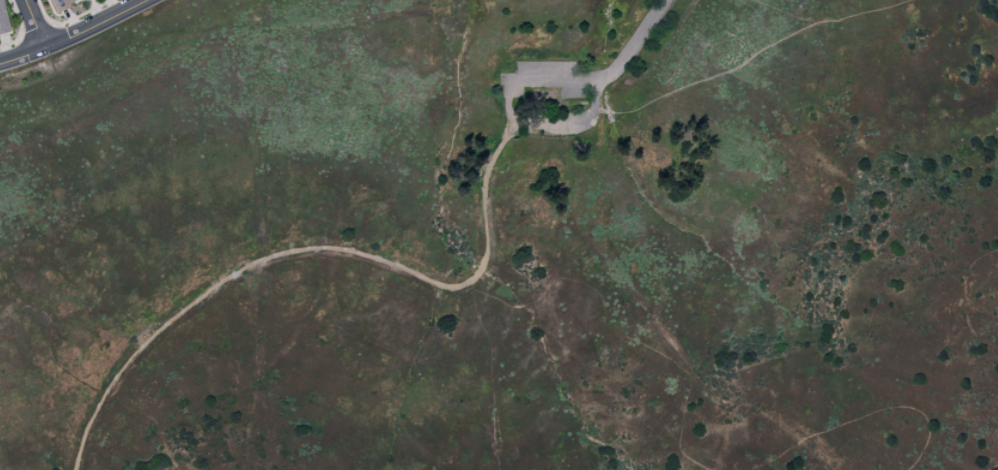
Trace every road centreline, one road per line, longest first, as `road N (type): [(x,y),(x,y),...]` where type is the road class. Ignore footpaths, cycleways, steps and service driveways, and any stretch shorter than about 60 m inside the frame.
road 1 (tertiary): [(0,64),(146,0)]

